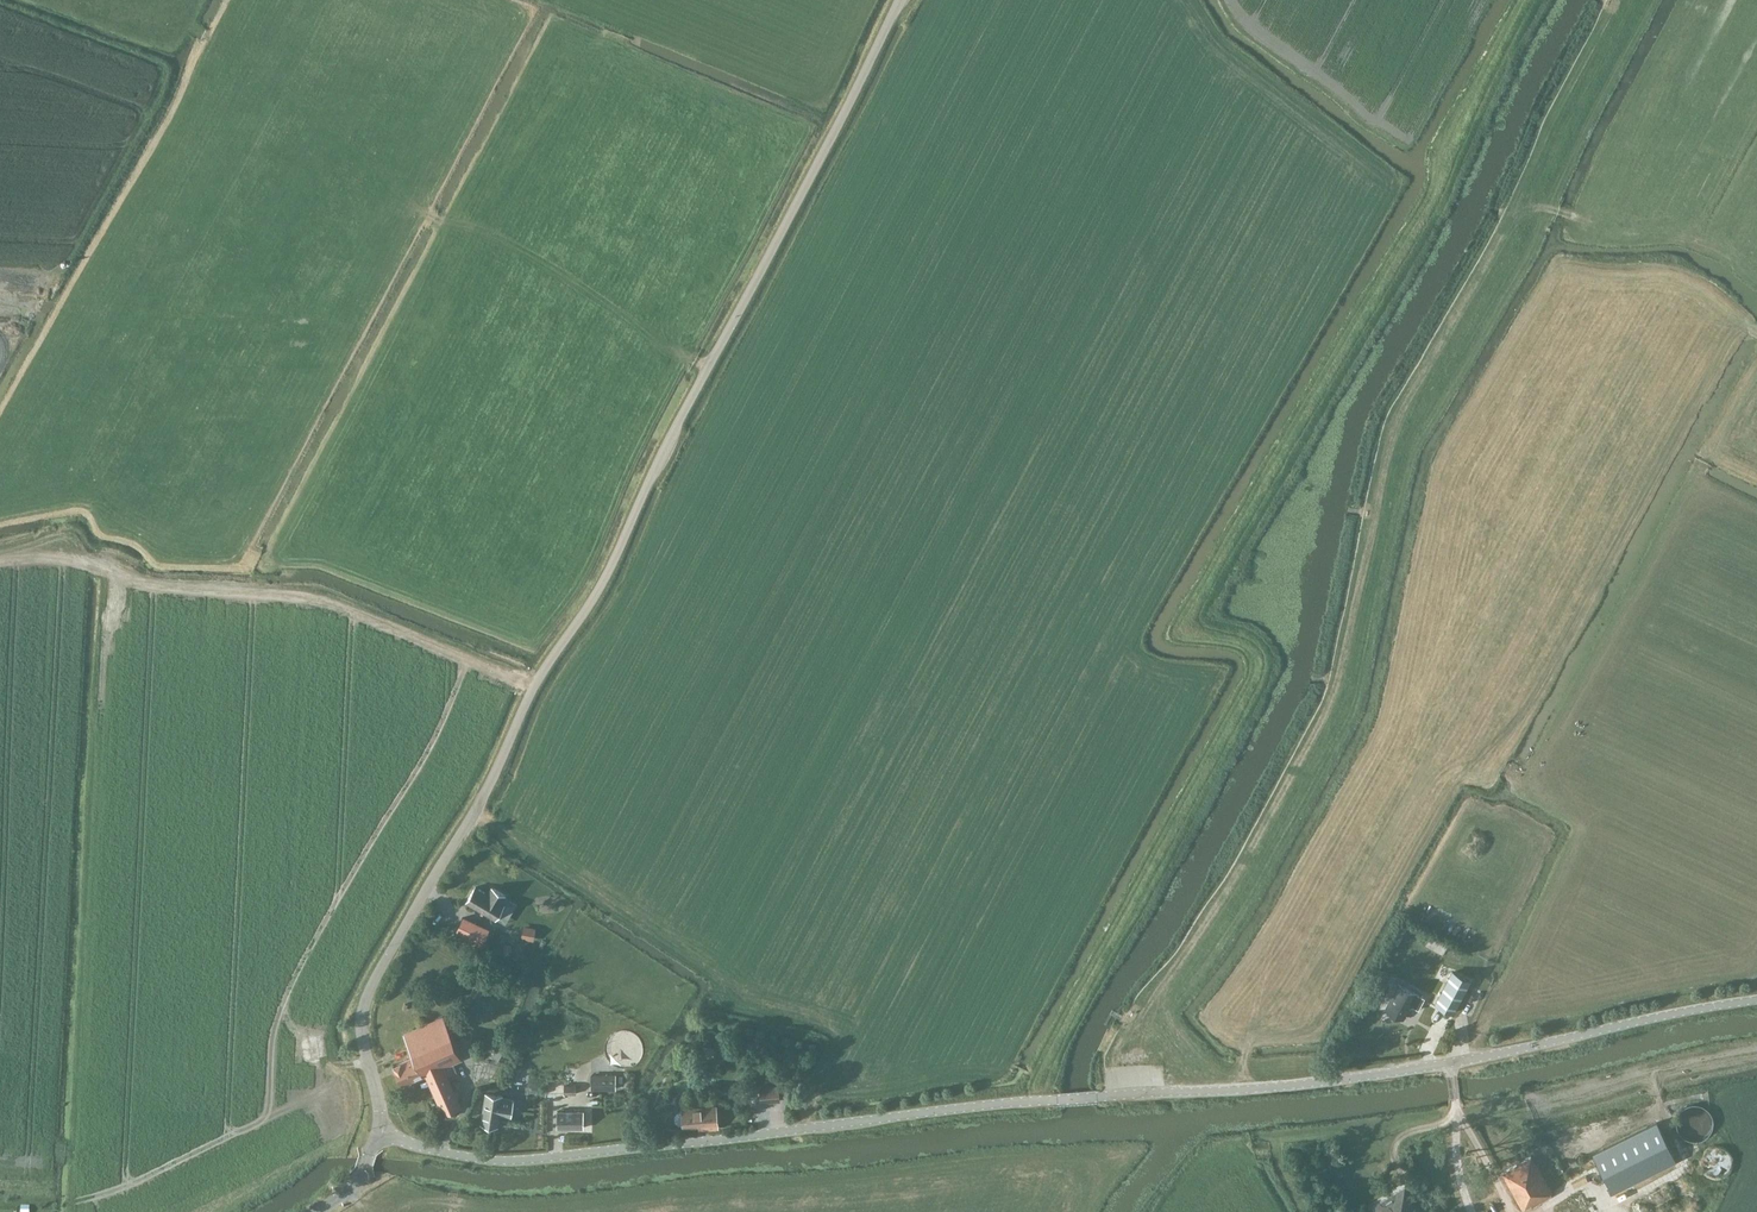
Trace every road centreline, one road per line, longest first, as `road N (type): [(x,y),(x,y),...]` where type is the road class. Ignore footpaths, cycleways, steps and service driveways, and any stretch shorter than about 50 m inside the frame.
road 1 (tertiary): [(377,1136),(522,1160),(1012,1103),(1270,1087),(1450,1064),(1756,1000)]
road 2 (tertiary): [(377,1136),(362,1039),(373,983),(487,788),(535,685),(605,577),(900,0)]

